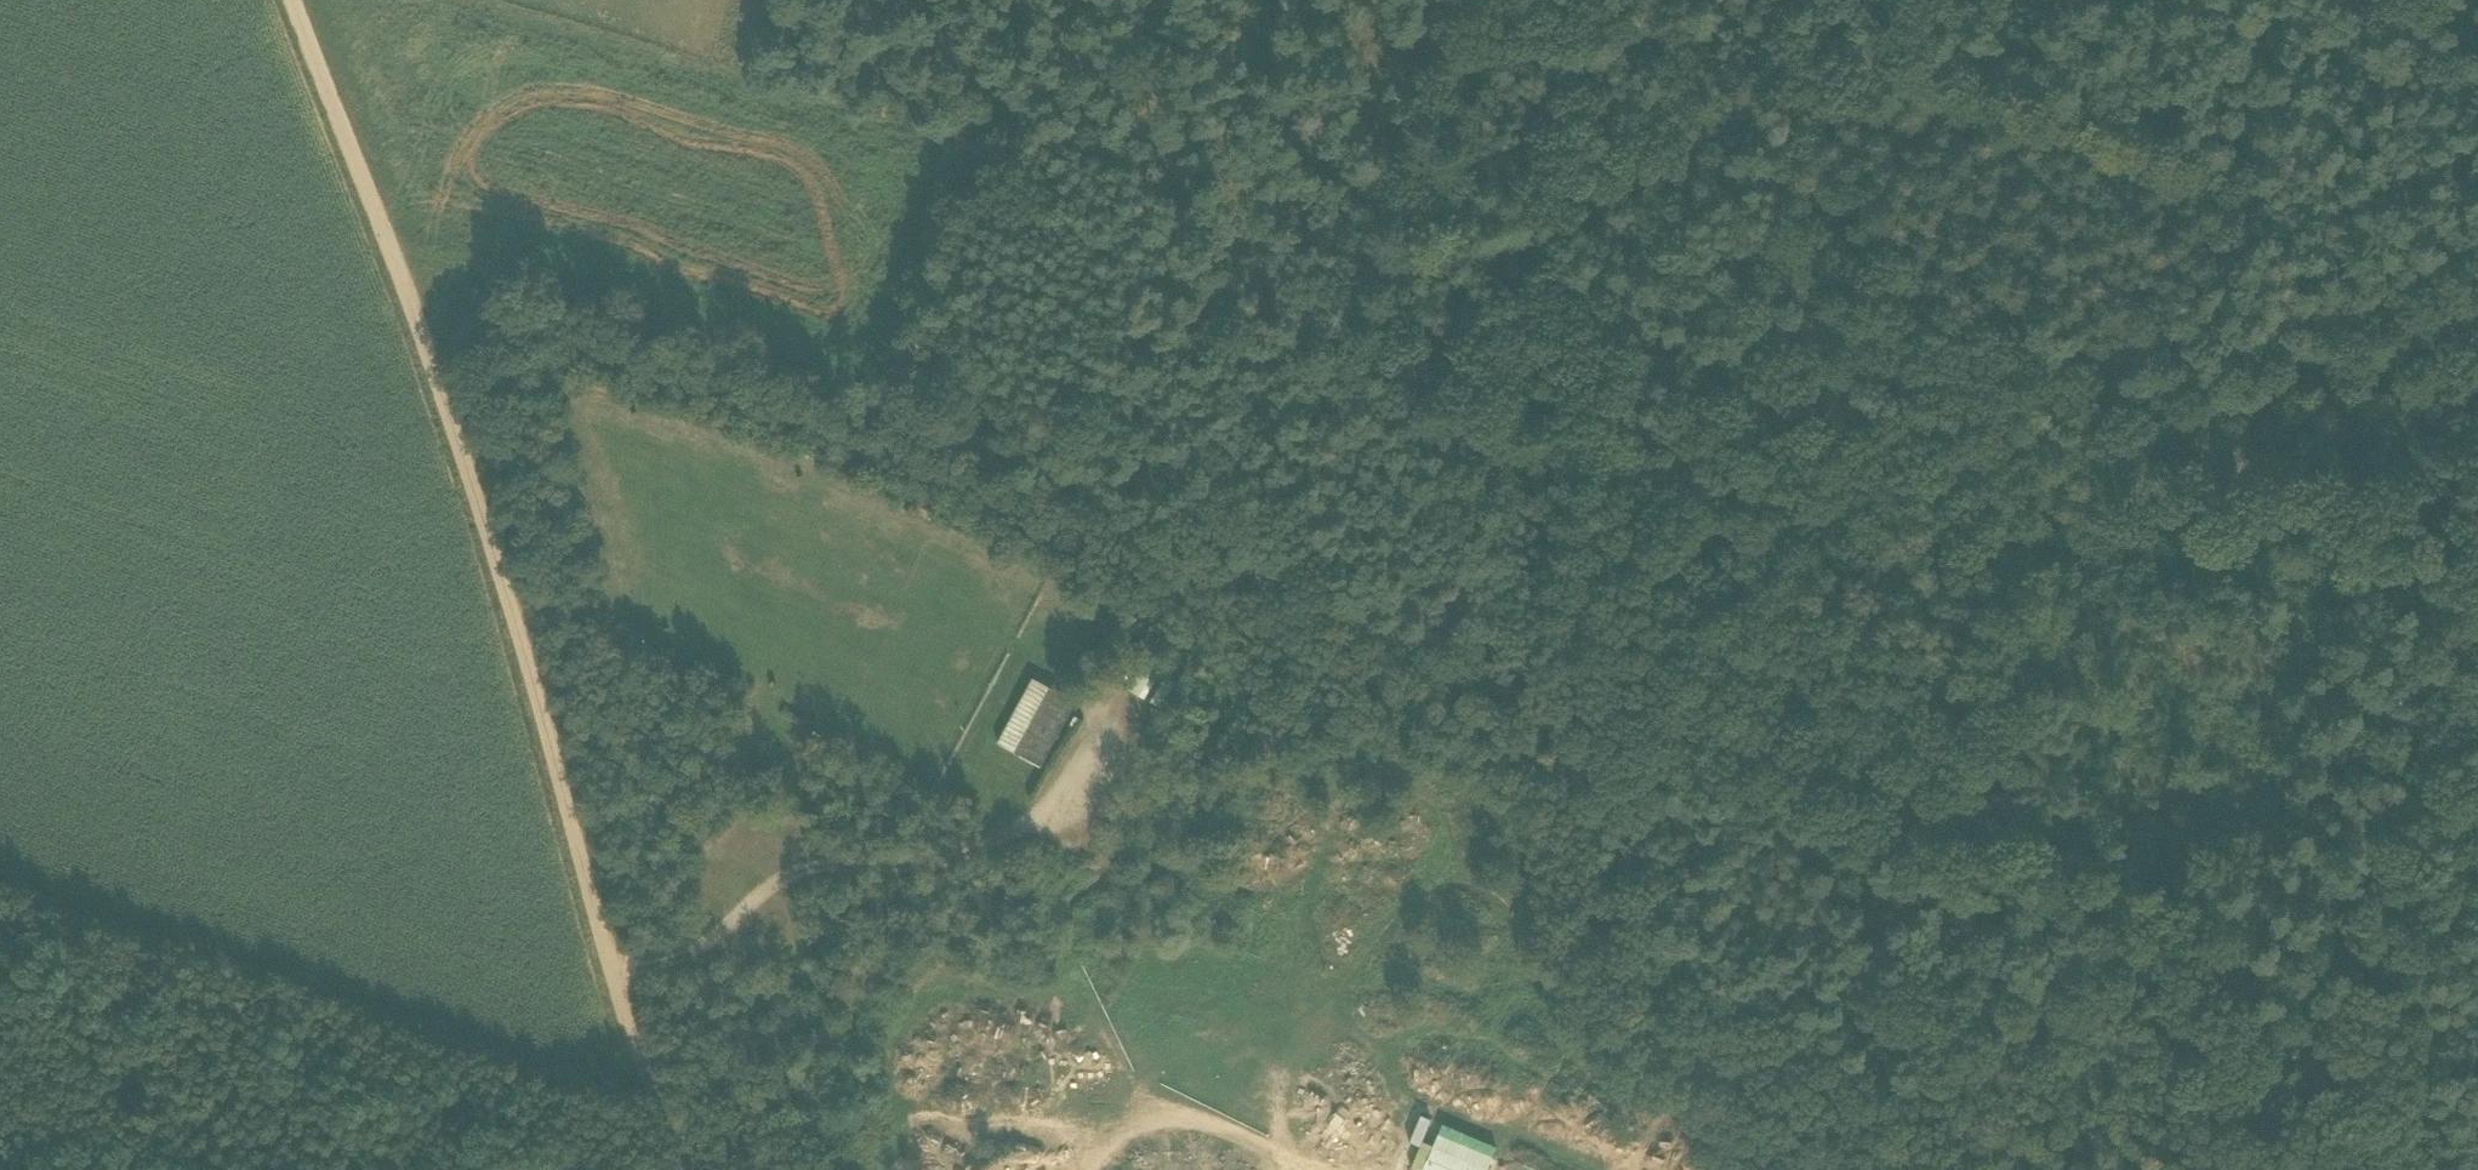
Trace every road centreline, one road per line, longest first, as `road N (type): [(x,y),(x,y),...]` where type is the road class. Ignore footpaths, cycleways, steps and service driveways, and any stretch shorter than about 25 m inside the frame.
road 1 (track): [(2477,252),(2404,293),(2102,413),(1616,580),(1539,650),(1518,682)]
road 2 (unclassified): [(620,1002),(522,639),(431,353),(294,0)]
road 3 (track): [(2339,1169),(2405,979),(2429,698),(2461,607),(2477,433)]
road 4 (track): [(693,1169),(620,1002)]

